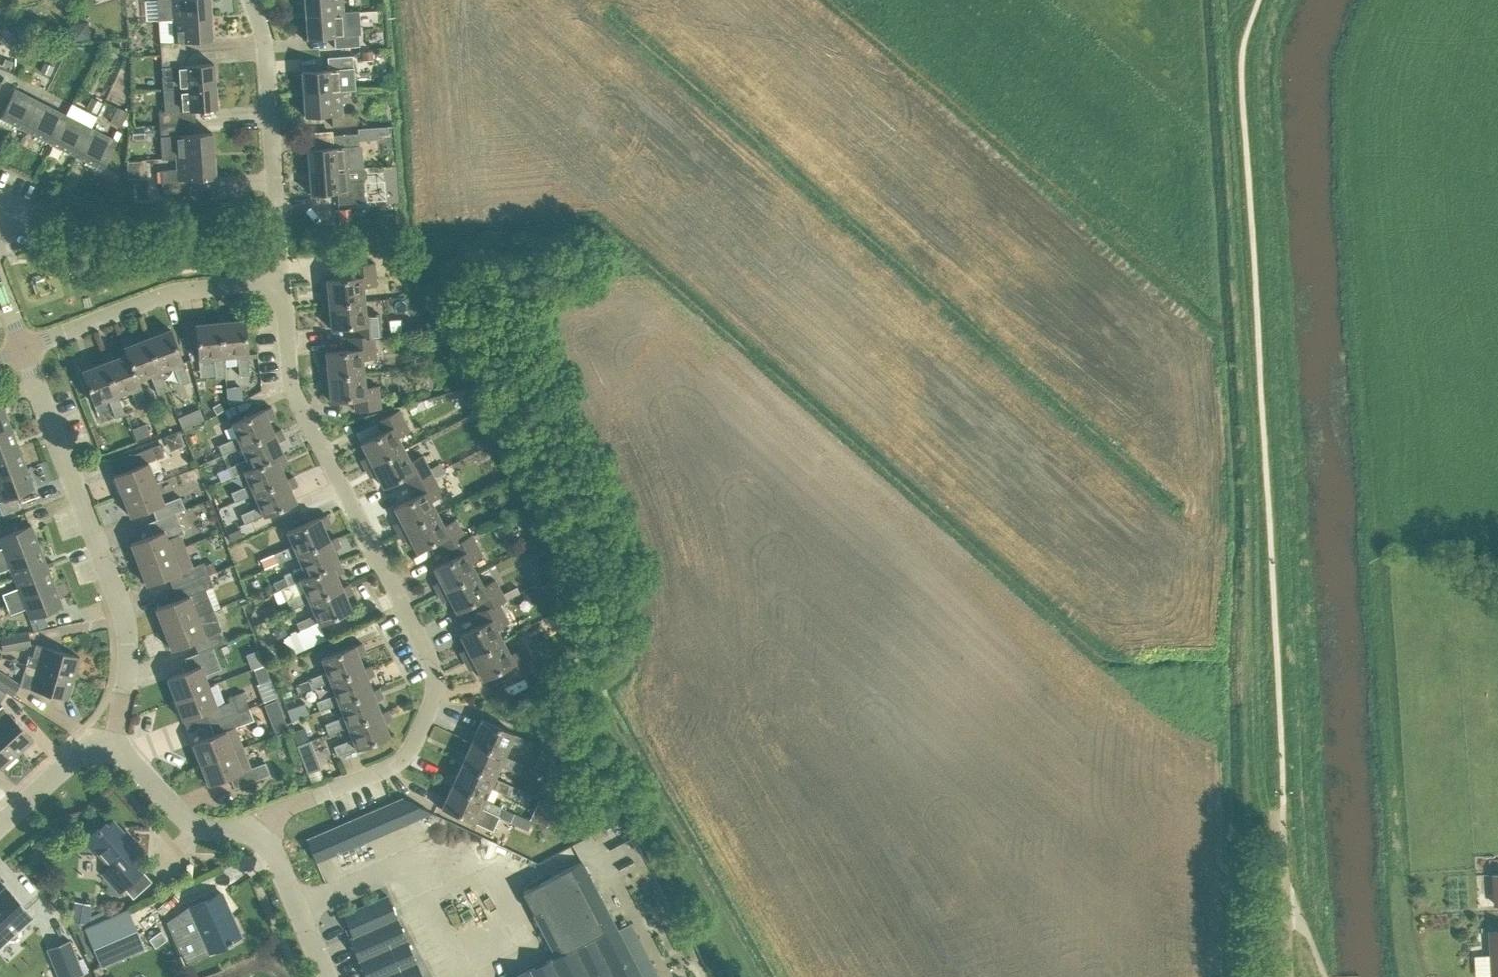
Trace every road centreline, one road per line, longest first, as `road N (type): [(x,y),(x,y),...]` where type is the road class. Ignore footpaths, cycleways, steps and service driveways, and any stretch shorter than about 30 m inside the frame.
road 1 (residential): [(264,821),(395,762),(421,730),(433,691),(428,653),(293,389),(282,283)]
road 2 (residential): [(109,735),(125,695),(127,619),(21,347)]
road 3 (residential): [(282,283),(266,47),(251,0)]
road 4 (residential): [(282,283),(156,295),(21,347)]
road 5 (residential): [(264,821),(232,835),(197,827),(109,735)]
road 6 (residential): [(330,976),(264,821)]
road 7 (unclassified): [(1282,815),(1289,976)]
road 8 (residential): [(0,823),(80,750),(109,735)]

